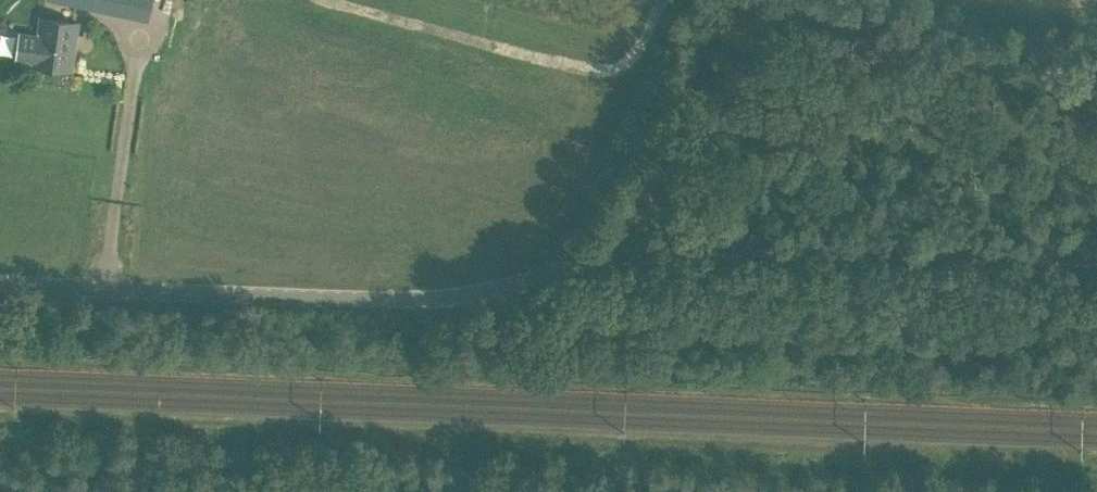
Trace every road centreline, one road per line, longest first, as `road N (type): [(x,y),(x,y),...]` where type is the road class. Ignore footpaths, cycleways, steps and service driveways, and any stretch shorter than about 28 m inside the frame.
road 1 (unclassified): [(1096,269),(623,261),(400,291),(0,281)]
road 2 (track): [(326,0),(603,73),(633,59),(658,0)]
road 3 (track): [(623,261),(625,239),(724,0)]

